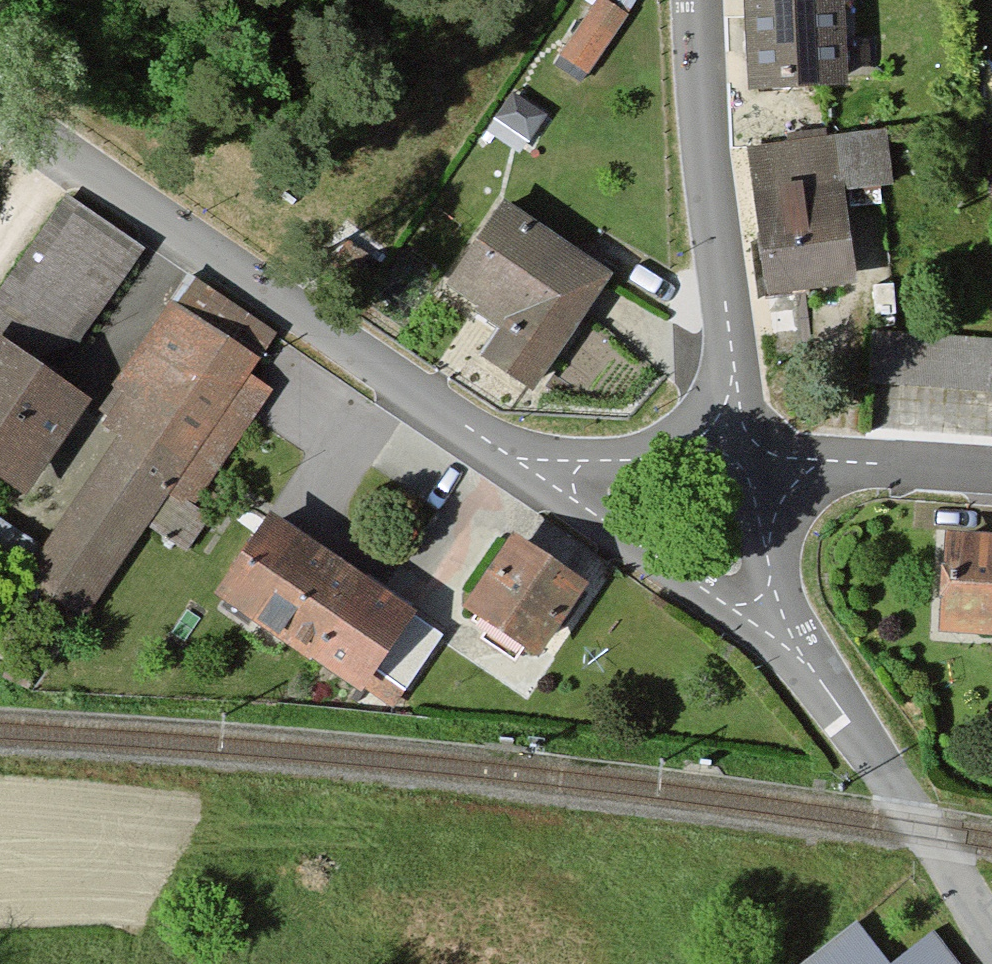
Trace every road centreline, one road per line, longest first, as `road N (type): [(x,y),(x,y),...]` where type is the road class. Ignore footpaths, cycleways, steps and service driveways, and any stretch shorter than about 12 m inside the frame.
road 1 (residential): [(543,476),(0,107)]
road 2 (residential): [(750,463),(701,116),(697,0)]
road 3 (residential): [(991,941),(785,631)]
road 4 (residential): [(785,631),(658,560),(543,476)]
road 5 (residential): [(991,480),(750,463)]
road 6 (residential): [(750,463),(631,459),(543,476)]
road 7 (residential): [(785,631),(750,463)]

